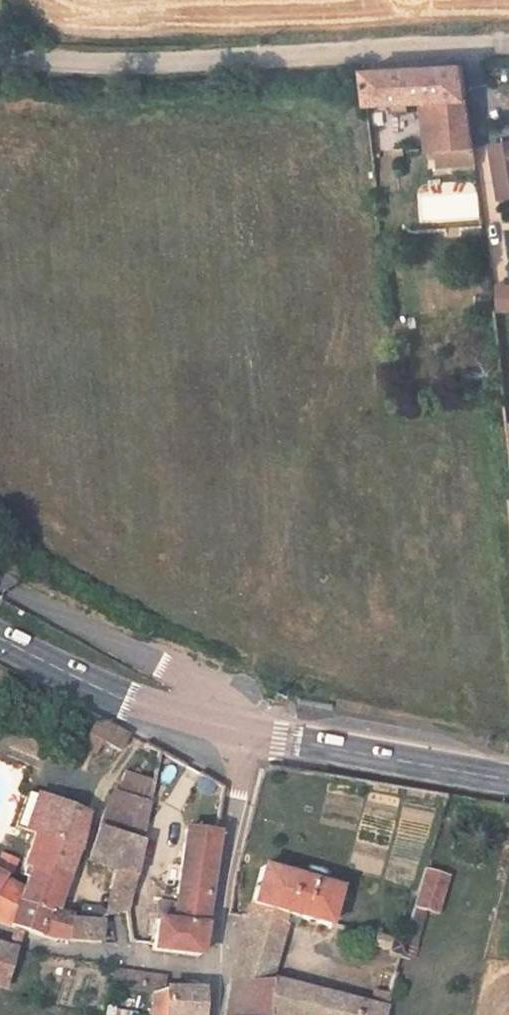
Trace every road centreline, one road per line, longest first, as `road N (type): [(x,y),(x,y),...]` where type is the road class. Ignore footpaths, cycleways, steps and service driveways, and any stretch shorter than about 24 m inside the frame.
road 1 (unclassified): [(0,59),(160,65),(508,44)]
road 2 (unclassified): [(241,729),(215,691),(0,588)]
road 3 (secondary): [(508,780),(241,729)]
road 4 (secondary): [(241,729),(129,701),(0,638)]
road 5 (unclassified): [(208,975),(241,729)]
road 6 (residential): [(18,944),(208,975)]

